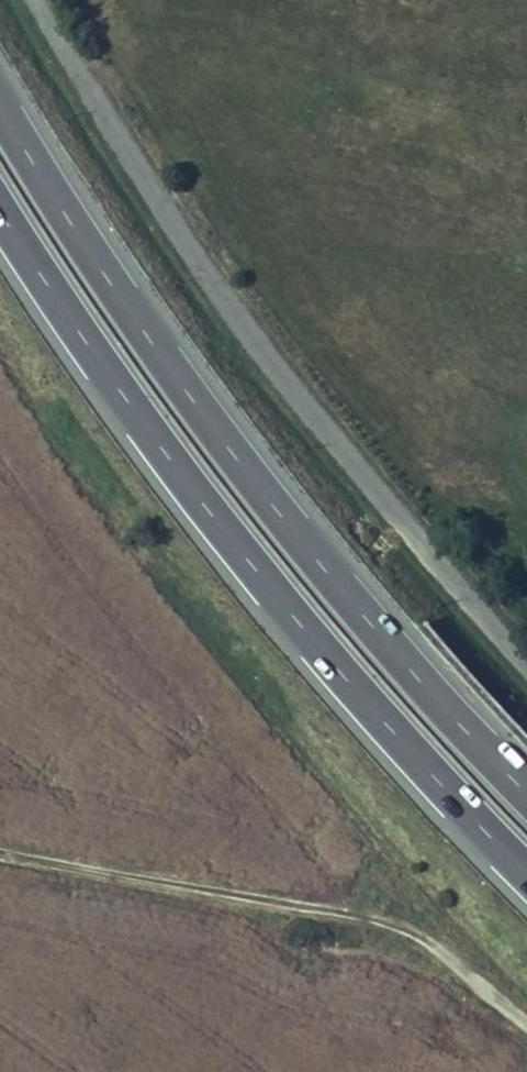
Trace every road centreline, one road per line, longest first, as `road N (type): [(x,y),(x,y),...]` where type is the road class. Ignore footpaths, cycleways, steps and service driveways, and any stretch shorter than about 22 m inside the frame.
road 1 (trunk): [(526,793),(318,563),(218,435),(0,106)]
road 2 (trunk): [(0,213),(174,465),(386,724),(526,875)]
road 3 (unclassified): [(526,667),(255,343),(37,0)]
road 4 (track): [(526,1023),(469,965),(383,920),(0,854)]

